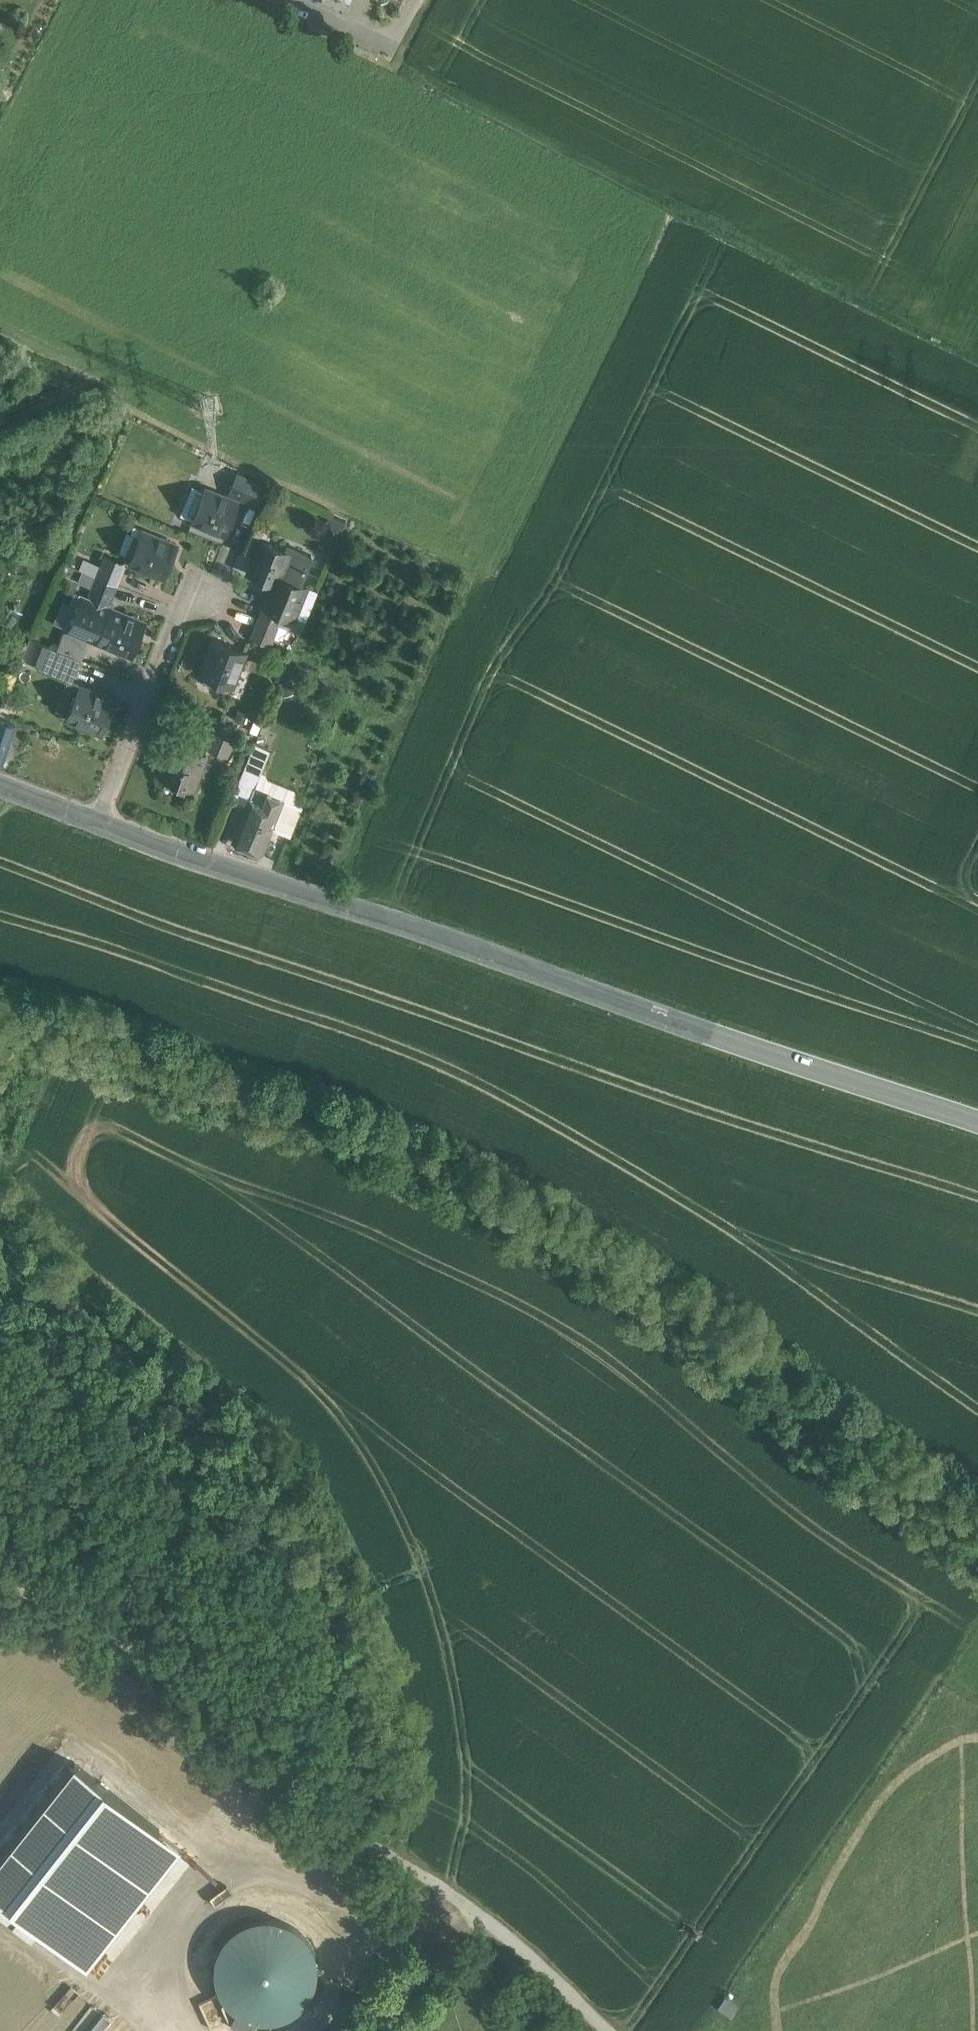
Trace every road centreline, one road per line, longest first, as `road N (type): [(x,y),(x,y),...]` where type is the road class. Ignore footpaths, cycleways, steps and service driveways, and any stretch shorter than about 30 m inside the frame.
road 1 (tertiary): [(103,815),(977,1119)]
road 2 (residential): [(0,1589),(87,1626),(164,1678),(345,1828),(414,1865),(608,2030)]
road 3 (residential): [(103,815),(186,608),(214,590)]
road 4 (residential): [(300,0),(388,44),(412,0)]

